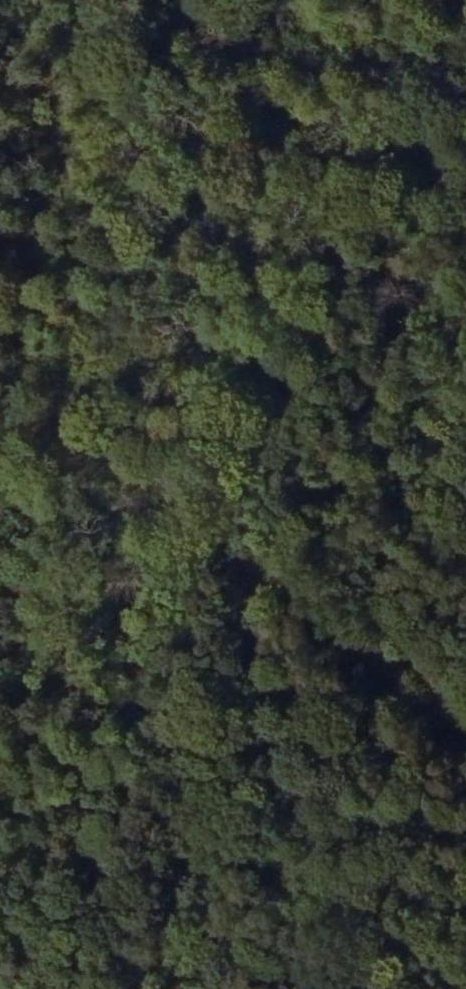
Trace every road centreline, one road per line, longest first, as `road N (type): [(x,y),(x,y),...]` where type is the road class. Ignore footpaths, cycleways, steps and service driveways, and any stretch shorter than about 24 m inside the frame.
road 1 (track): [(465,731),(0,354)]

